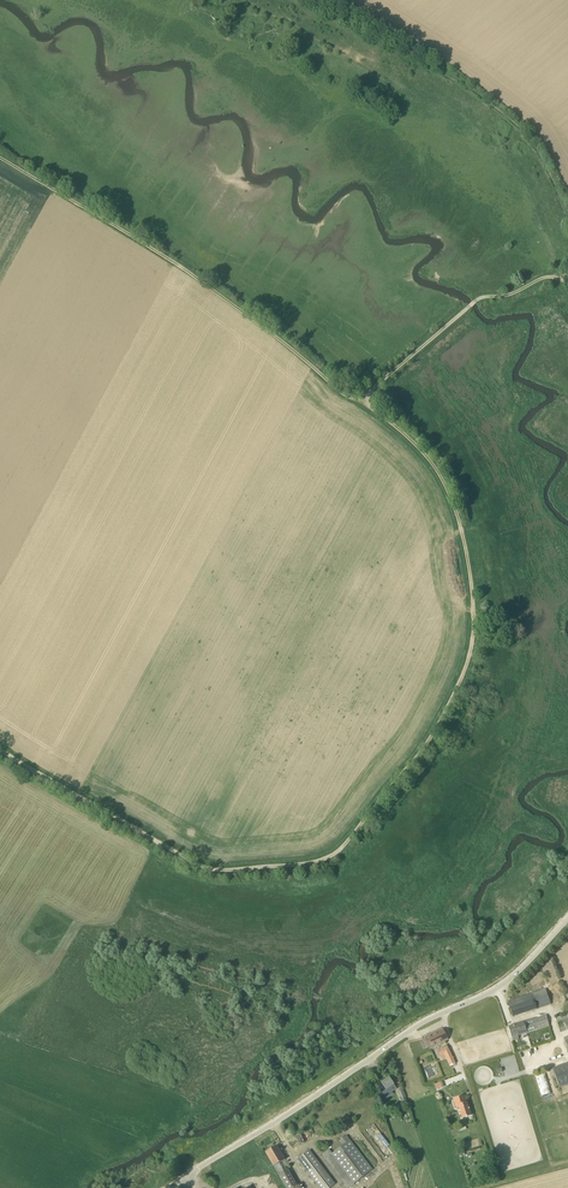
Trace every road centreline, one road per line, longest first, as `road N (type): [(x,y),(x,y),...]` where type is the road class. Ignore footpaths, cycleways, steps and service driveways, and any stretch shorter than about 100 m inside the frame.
road 1 (track): [(361,400),(415,443),(447,488),(464,542),(473,638),(430,739),(334,855),(207,870),(0,750)]
road 2 (unclassified): [(185,1177),(424,1022),(490,993),(567,918)]
road 3 (track): [(361,400),(114,223),(0,156)]
road 4 (track): [(475,301),(361,400)]

